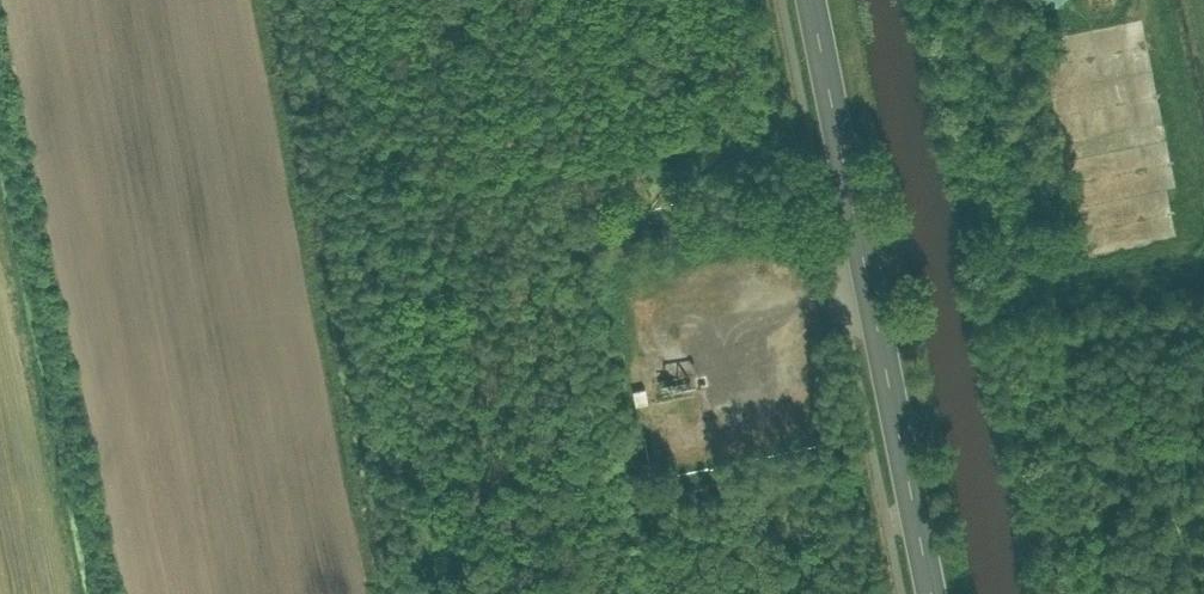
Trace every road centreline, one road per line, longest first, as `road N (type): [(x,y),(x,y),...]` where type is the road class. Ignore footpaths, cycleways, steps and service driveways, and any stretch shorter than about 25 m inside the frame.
road 1 (tertiary): [(929,593),(809,0)]

